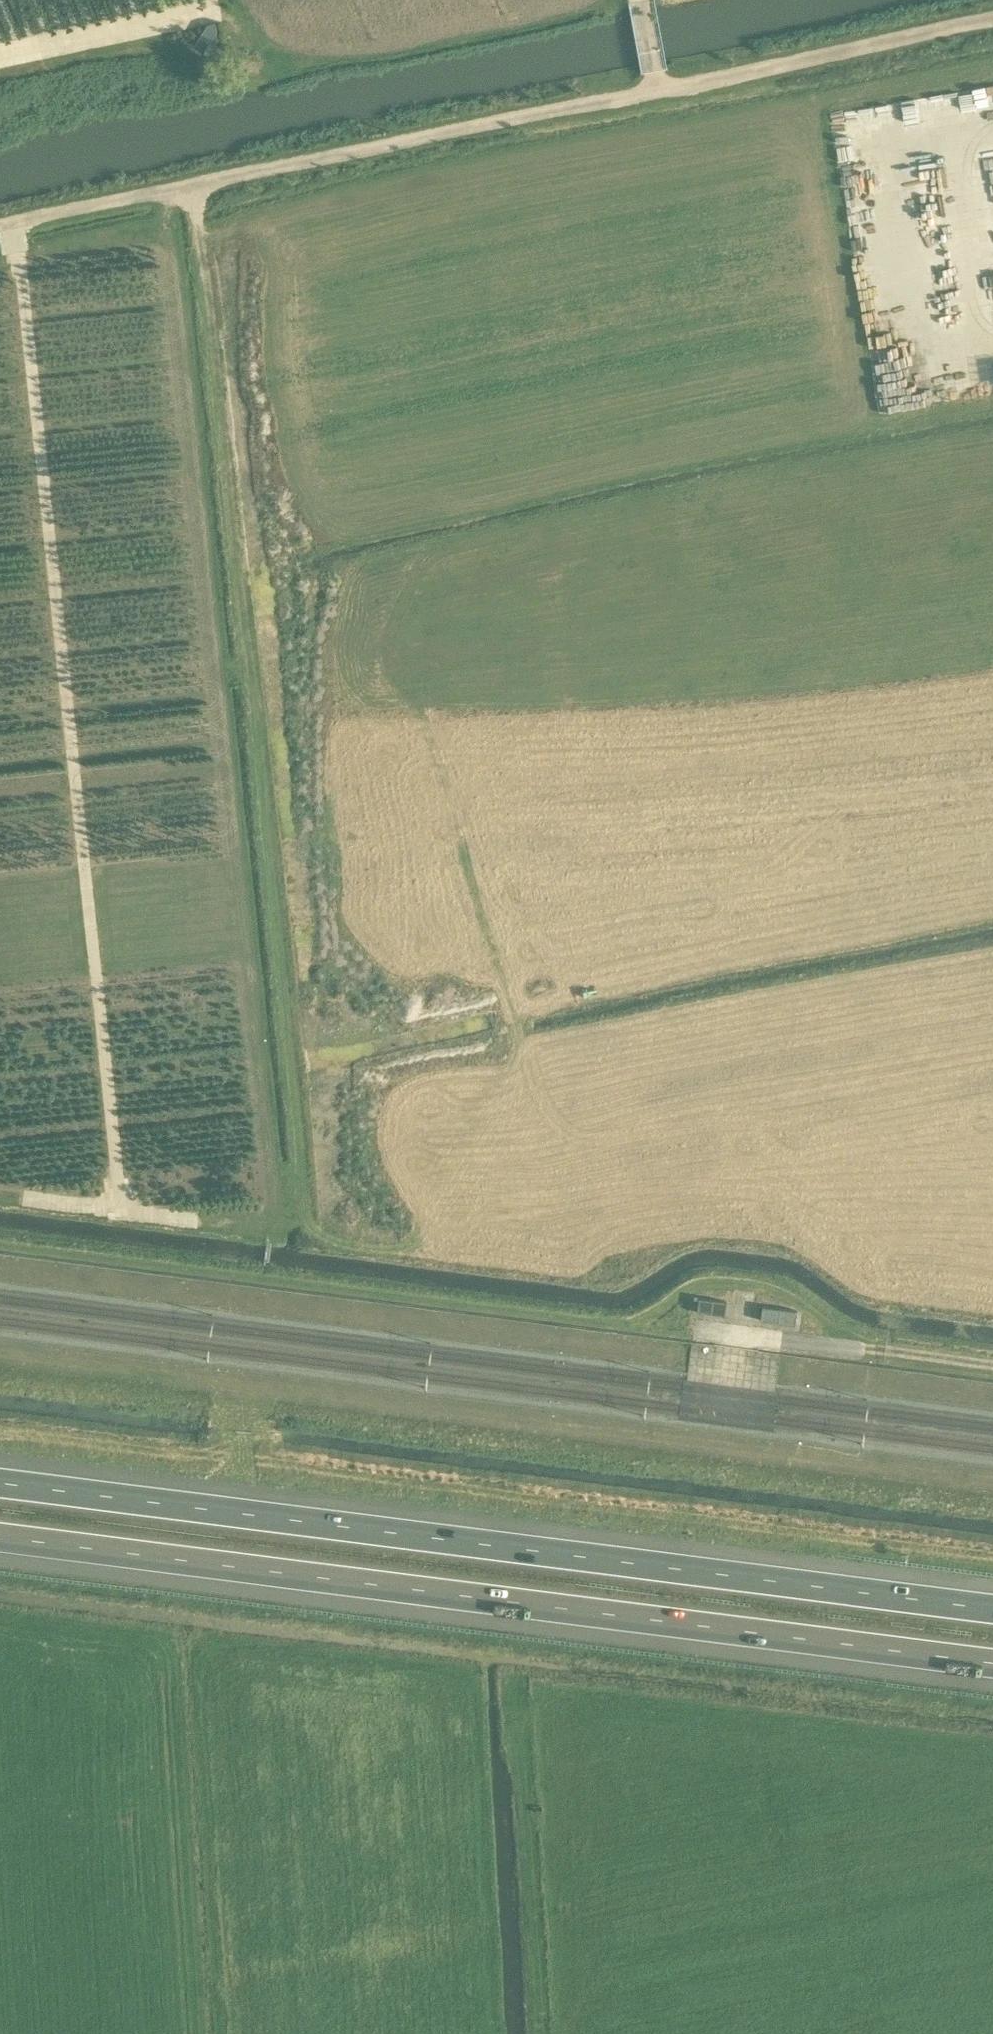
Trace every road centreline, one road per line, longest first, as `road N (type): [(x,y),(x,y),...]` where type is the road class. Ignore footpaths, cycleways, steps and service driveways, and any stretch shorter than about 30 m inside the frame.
road 1 (unclassified): [(0,226),(992,22)]
road 2 (motorway): [(0,1538),(992,1665)]
road 3 (motorway): [(992,1608),(0,1482)]
road 4 (track): [(866,1348),(992,1365)]

